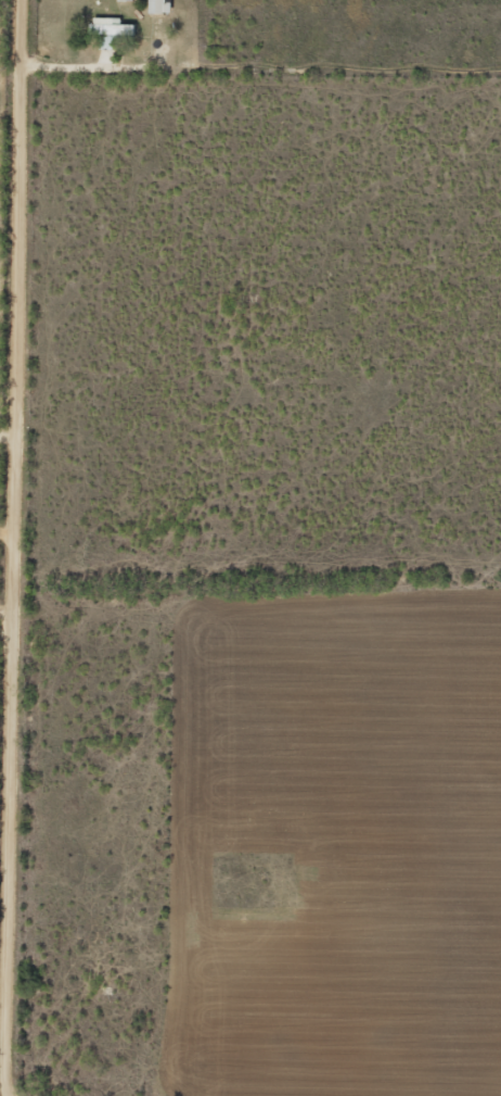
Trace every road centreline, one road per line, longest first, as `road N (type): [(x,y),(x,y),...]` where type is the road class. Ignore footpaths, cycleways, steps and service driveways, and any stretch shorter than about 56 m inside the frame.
road 1 (residential): [(60,1095),(27,1059),(60,0)]

